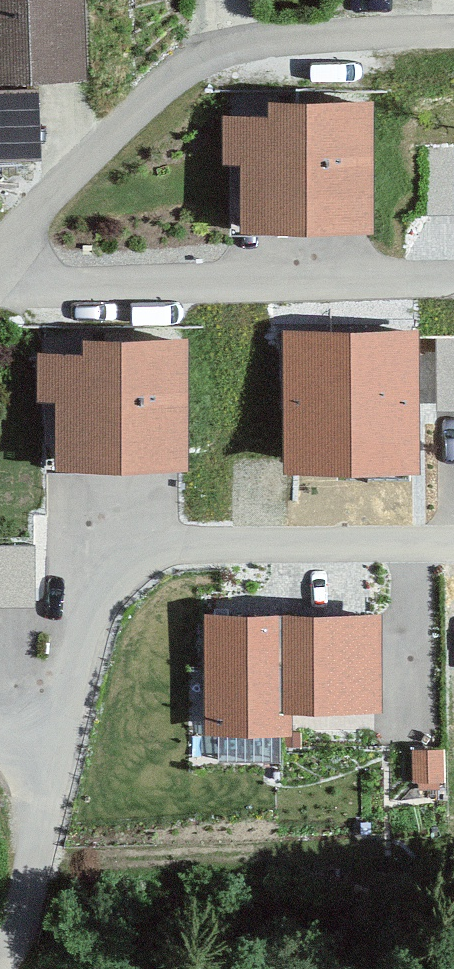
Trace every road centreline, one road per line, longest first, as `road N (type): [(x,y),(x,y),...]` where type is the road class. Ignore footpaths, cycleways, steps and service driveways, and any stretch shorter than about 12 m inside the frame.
road 1 (residential): [(0,247),(177,76),(219,53),(297,38),(453,31)]
road 2 (residential): [(49,764),(96,636),(155,568),(219,547),(453,546)]
road 3 (residential): [(0,292),(453,282)]
road 4 (residential): [(4,968),(51,808),(49,764)]

